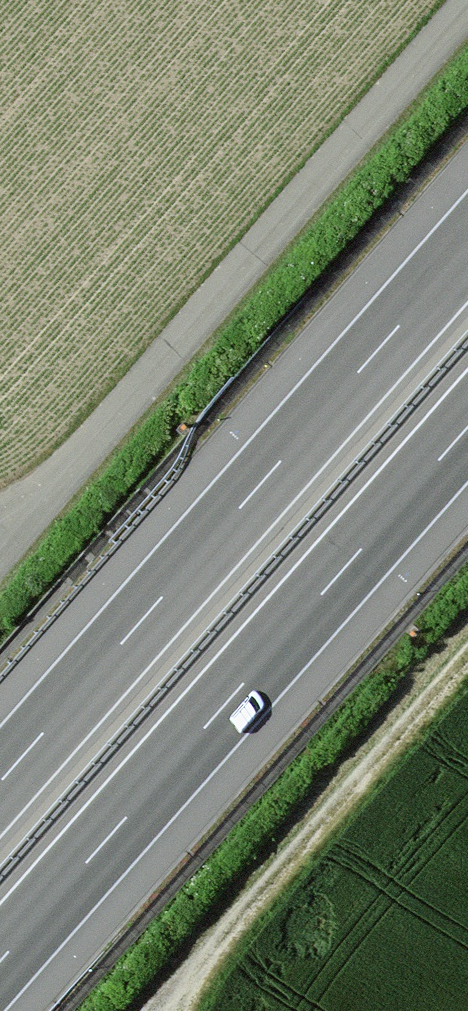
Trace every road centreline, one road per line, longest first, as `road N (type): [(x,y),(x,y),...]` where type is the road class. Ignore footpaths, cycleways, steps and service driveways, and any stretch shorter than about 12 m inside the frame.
road 1 (track): [(0,551),(467,3)]
road 2 (motorway): [(467,246),(0,782)]
road 3 (motorway): [(0,961),(467,426)]
road 4 (track): [(158,1010),(467,655)]

